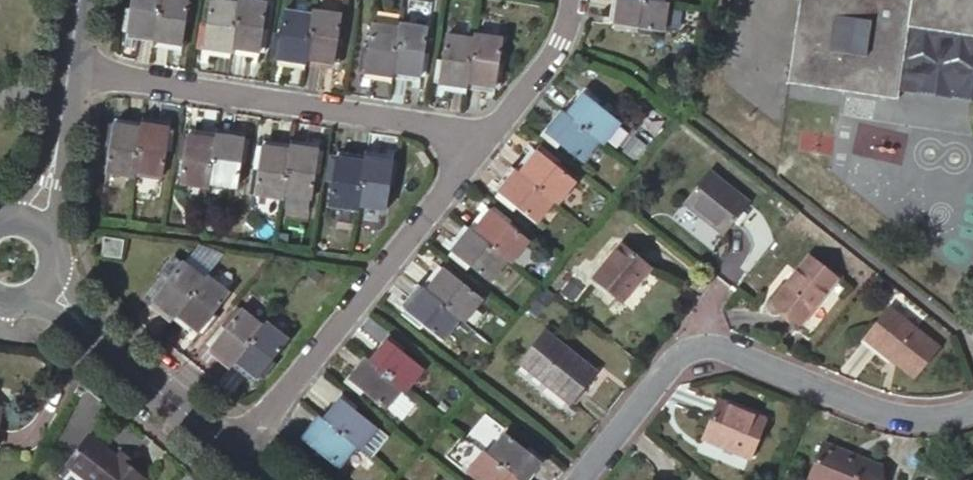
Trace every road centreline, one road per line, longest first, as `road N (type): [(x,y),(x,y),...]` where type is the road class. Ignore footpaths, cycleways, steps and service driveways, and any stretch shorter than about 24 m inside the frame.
road 1 (residential): [(972,406),(906,418),(693,344),(665,364),(575,479)]
road 2 (residential): [(71,67),(411,120),(469,152)]
road 3 (residential): [(469,152),(235,448)]
road 4 (residential): [(49,292),(235,448)]
road 5 (residential): [(562,0),(556,43),(469,152)]
road 6 (residential): [(71,67),(55,169),(37,220)]

